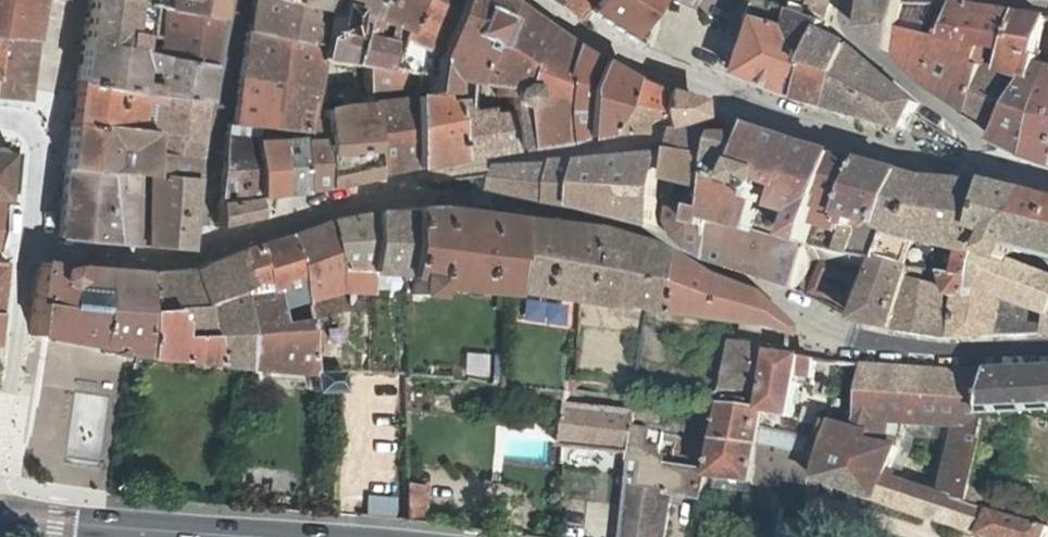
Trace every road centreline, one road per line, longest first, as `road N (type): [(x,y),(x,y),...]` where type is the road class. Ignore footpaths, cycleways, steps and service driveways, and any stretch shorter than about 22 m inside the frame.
road 1 (residential): [(199,256),(406,185),(662,239),(837,336),(932,352),(1047,348)]
road 2 (residential): [(992,165),(913,158),(726,96),(617,50),(538,0)]
road 3 (residential): [(199,256),(238,0)]
road 4 (primary): [(237,536),(0,515)]
road 5 (residential): [(992,165),(966,129),(857,37),(850,0)]
road 6 (residential): [(29,251),(0,430)]
road 7 (residential): [(29,251),(199,256)]
road 8 (residential): [(0,133),(47,139),(29,251)]

